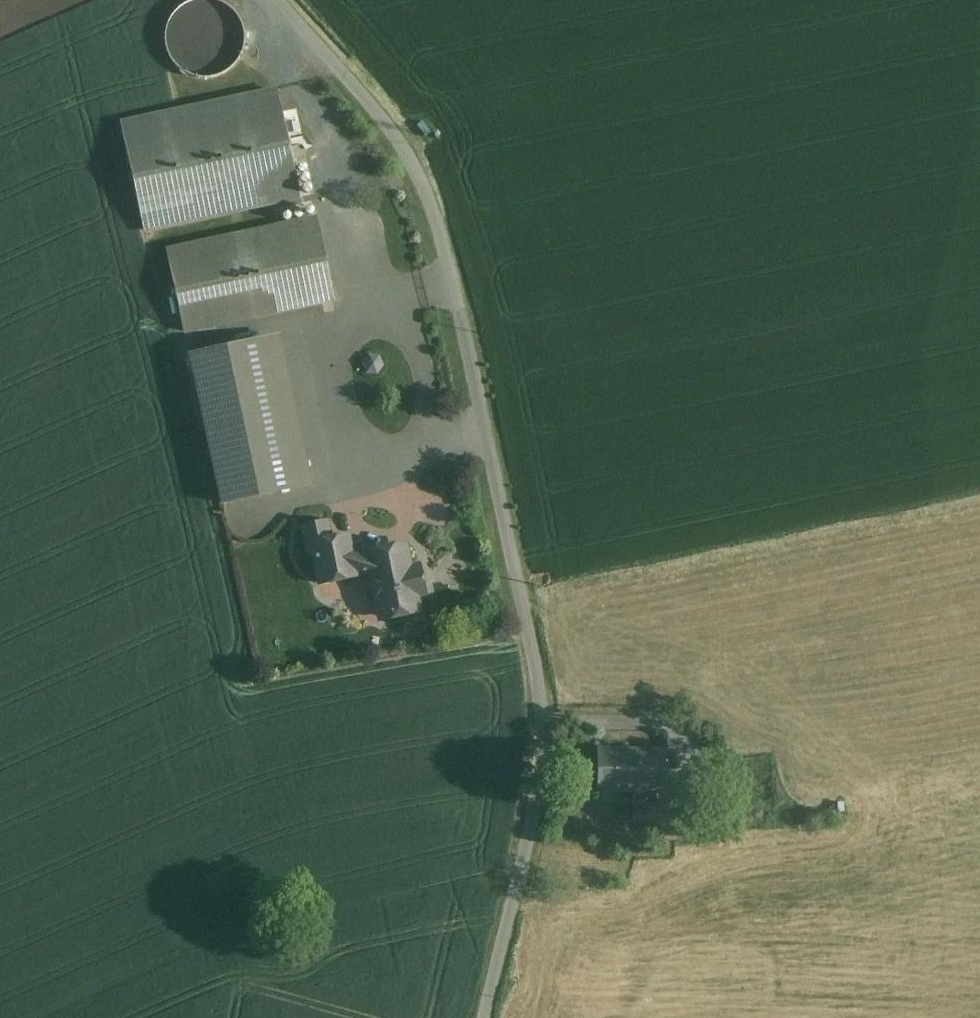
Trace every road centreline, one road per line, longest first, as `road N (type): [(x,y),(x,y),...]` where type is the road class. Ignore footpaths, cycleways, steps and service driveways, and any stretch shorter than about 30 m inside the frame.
road 1 (unclassified): [(493,1017),(548,737),(489,450),(431,210),(405,149),(272,0)]

